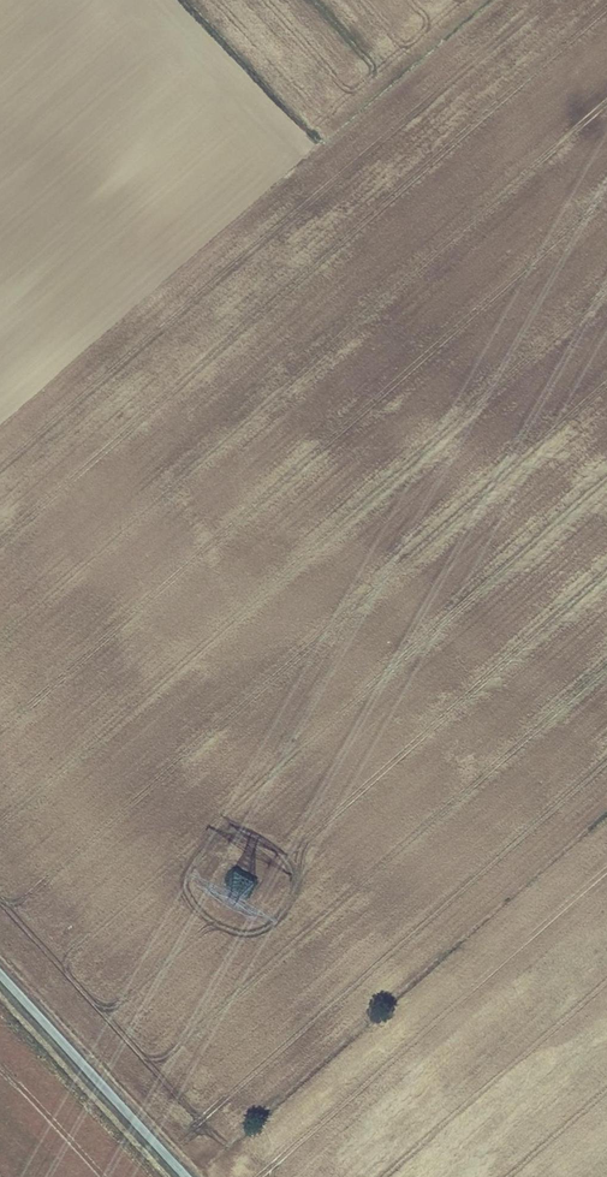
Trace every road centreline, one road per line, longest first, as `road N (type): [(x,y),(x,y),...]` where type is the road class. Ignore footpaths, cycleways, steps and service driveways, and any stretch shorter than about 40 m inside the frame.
road 1 (unclassified): [(0,975),(187,1176)]

